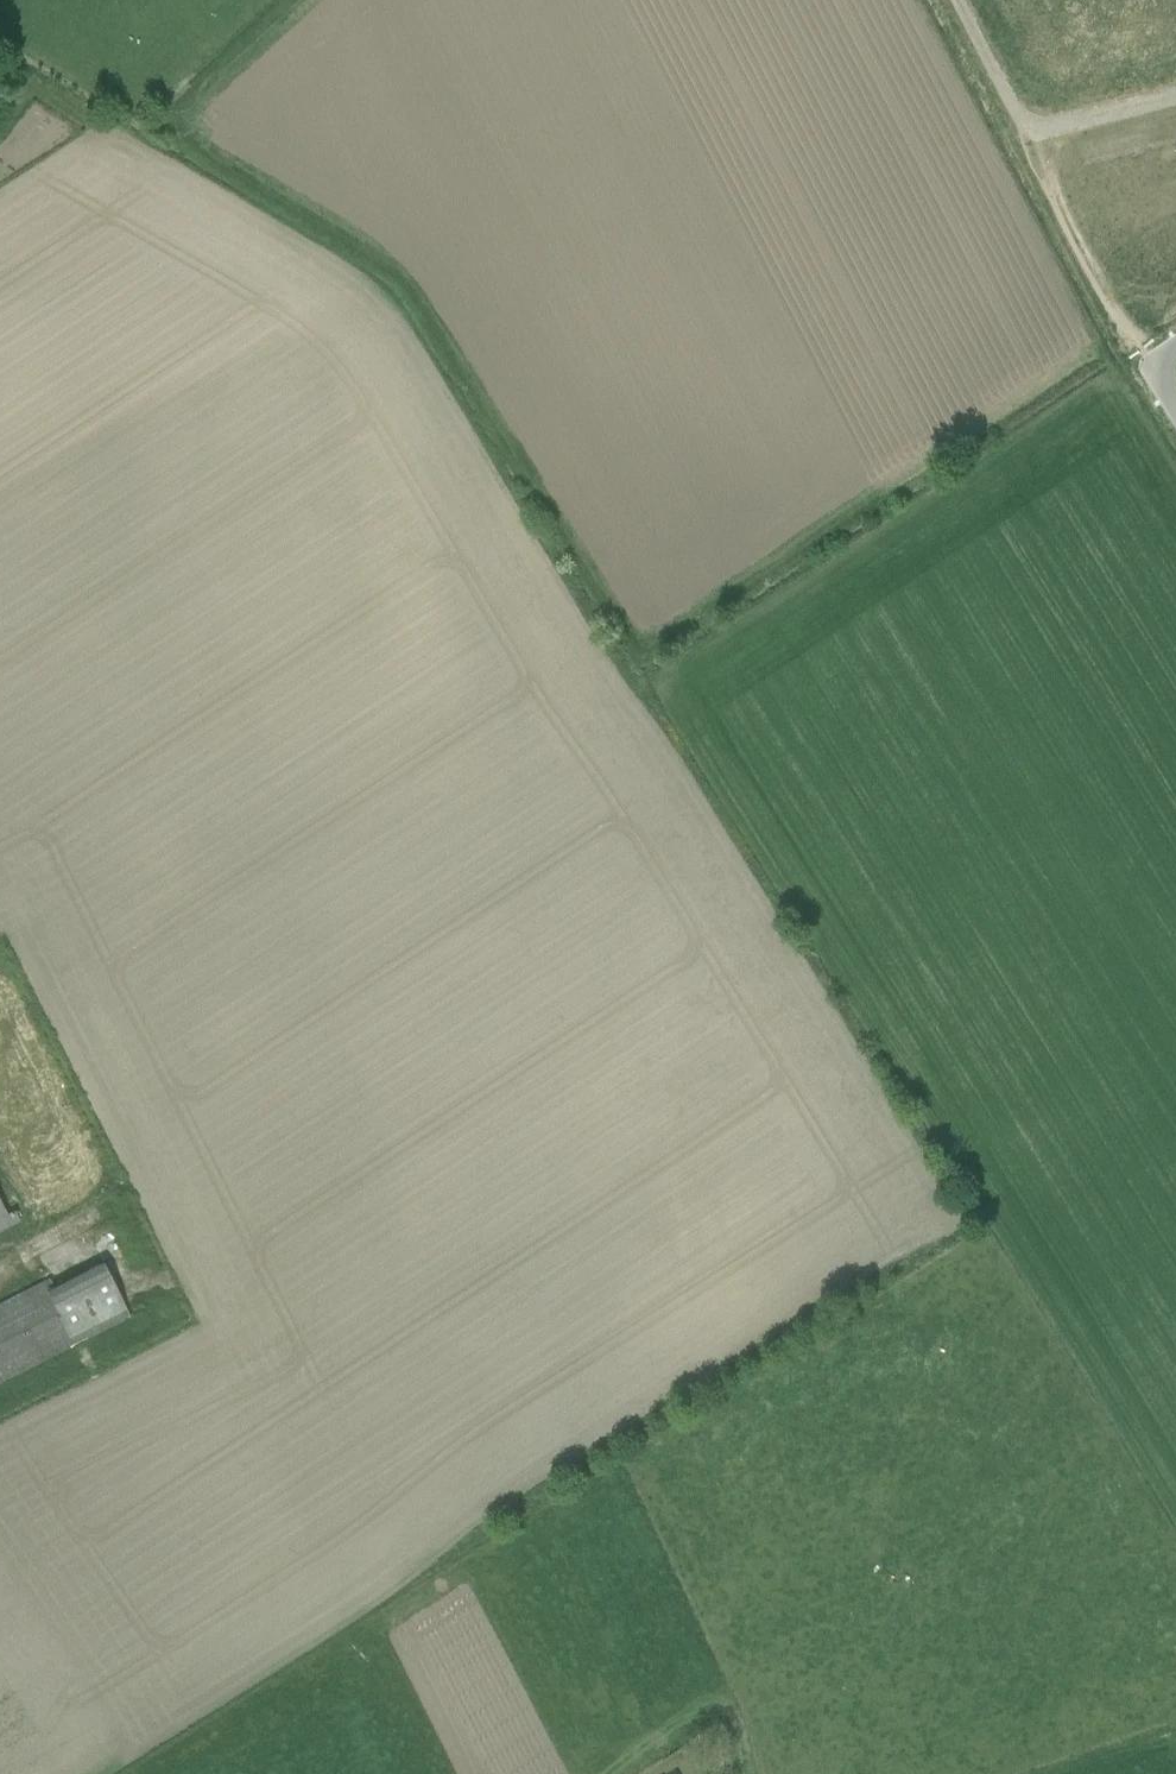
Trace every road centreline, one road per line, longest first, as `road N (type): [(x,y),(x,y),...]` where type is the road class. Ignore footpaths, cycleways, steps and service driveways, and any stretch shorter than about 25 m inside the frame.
road 1 (residential): [(959,0),(1030,135)]
road 2 (residential): [(1175,95),(1030,135)]

